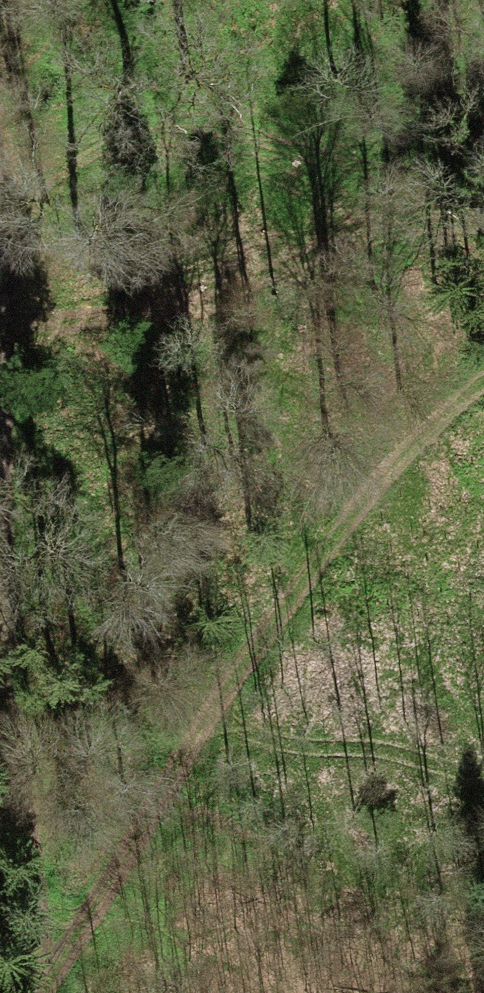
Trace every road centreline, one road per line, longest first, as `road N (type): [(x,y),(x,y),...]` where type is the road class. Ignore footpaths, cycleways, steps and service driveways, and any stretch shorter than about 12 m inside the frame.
road 1 (track): [(483,373),(389,471),(291,599),(46,982)]
road 2 (track): [(0,346),(24,846),(41,992)]

